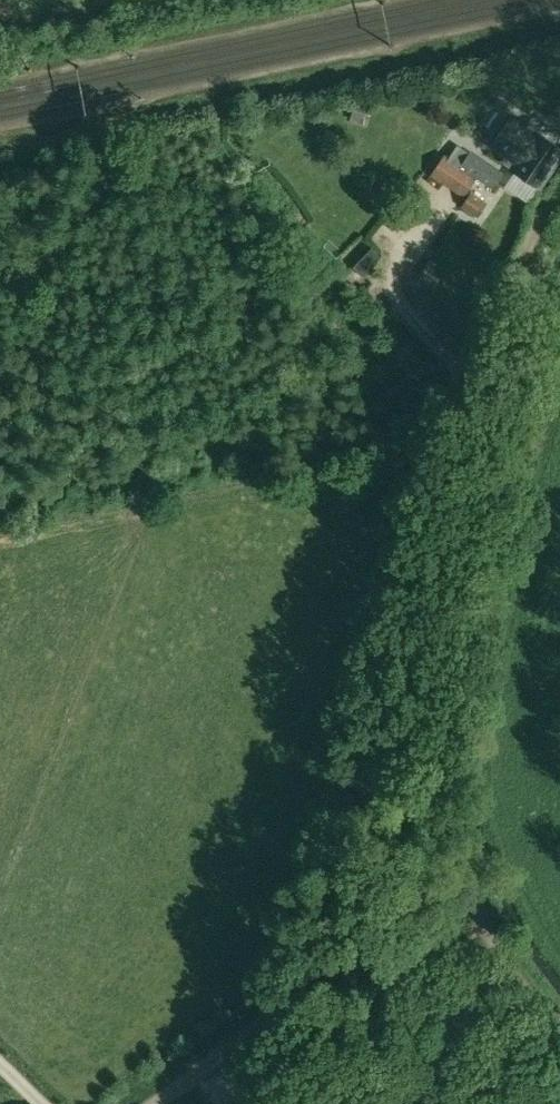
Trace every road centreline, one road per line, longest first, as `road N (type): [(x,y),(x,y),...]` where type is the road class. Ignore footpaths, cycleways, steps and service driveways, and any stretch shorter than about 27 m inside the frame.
road 1 (track): [(442,504),(319,965),(293,996),(157,1103)]
road 2 (track): [(559,193),(539,225),(442,504)]
road 3 (track): [(430,800),(461,845),(509,972),(550,1019)]

